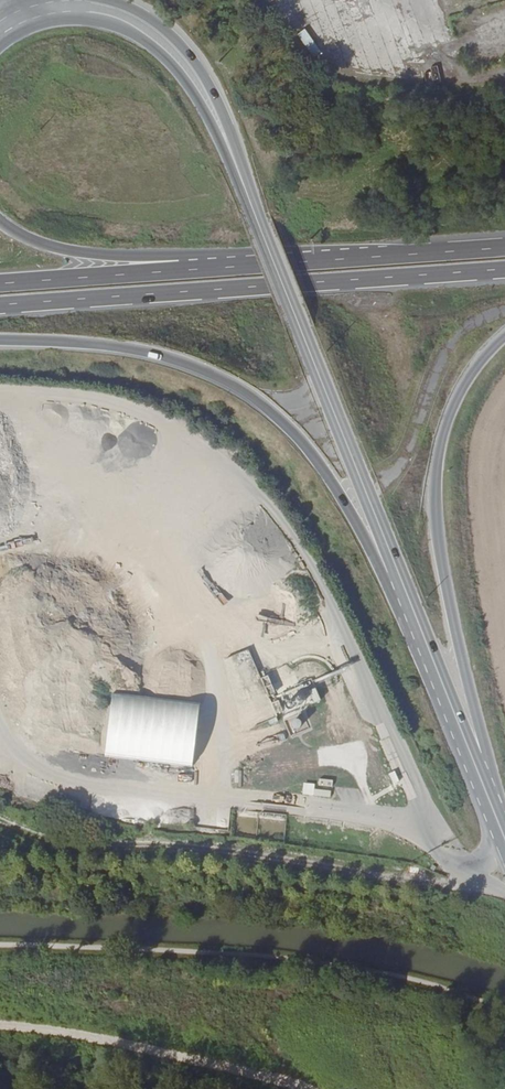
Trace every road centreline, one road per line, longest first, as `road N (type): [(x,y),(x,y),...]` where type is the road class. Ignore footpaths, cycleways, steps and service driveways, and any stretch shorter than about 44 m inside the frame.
road 1 (trunk): [(0,340),(139,351),(225,380),(304,446),(409,600)]
road 2 (trunk): [(0,306),(504,270)]
road 3 (trunk): [(488,795),(489,759),(435,505),(452,409),(504,336)]
road 4 (track): [(308,1088),(143,1046),(0,1026)]
road 5 (secondary): [(0,45),(34,25),(68,19),(128,31),(179,74),(234,164)]
road 6 (secondary): [(409,600),(300,330)]
road 7 (trunk): [(254,265),(220,253),(60,248),(0,221)]
road 8 (trunk): [(254,265),(0,284)]
road 9 (trunk): [(504,248),(254,265)]
road 10 (trunk): [(234,164),(230,131),(182,46),(137,12),(105,0)]
road 11 (secondary): [(488,795),(409,600)]
road 12 (secondary): [(234,164),(300,330)]

